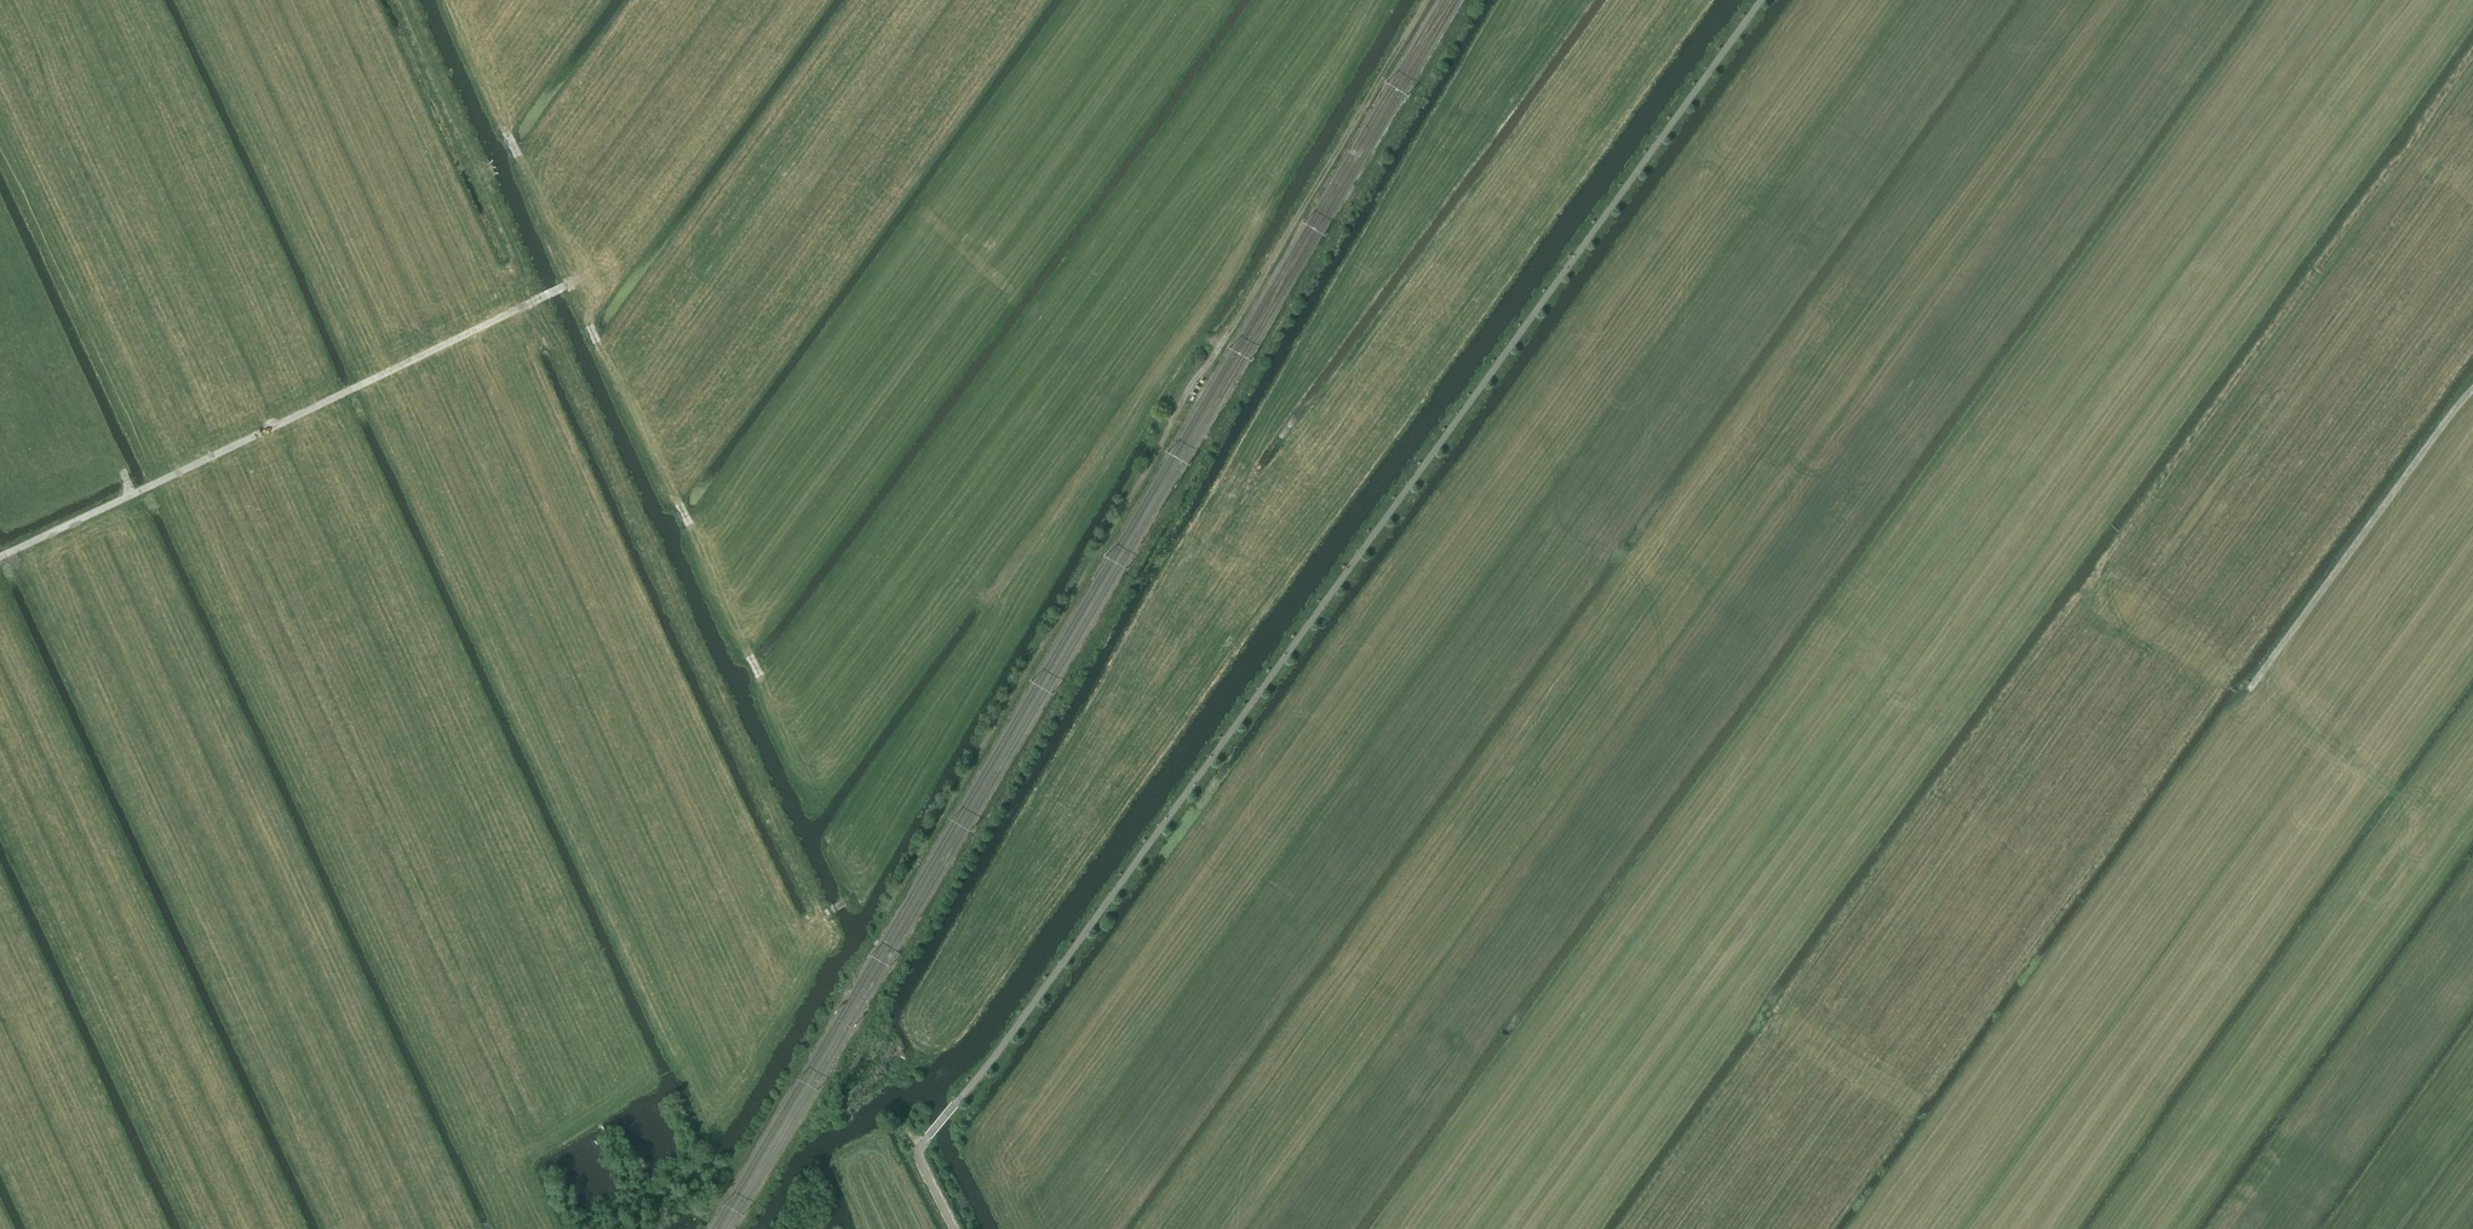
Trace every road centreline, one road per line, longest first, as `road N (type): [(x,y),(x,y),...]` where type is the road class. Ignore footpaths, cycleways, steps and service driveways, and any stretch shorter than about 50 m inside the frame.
road 1 (track): [(567,288),(0,559)]
road 2 (track): [(2252,689),(2472,389)]

